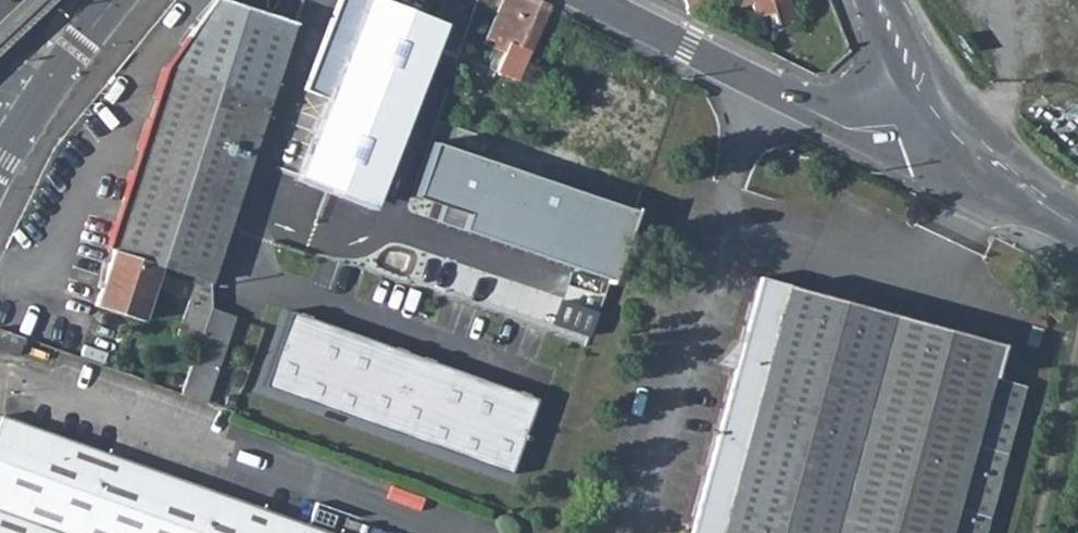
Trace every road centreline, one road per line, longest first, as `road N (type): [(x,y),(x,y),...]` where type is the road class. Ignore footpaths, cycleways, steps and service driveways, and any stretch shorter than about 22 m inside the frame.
road 1 (residential): [(600,0),(842,116),(903,122),(934,113)]
road 2 (tertiary): [(934,113),(970,151),(1077,226)]
road 3 (residential): [(23,125),(117,0)]
road 4 (tertiary): [(876,0),(934,113)]

